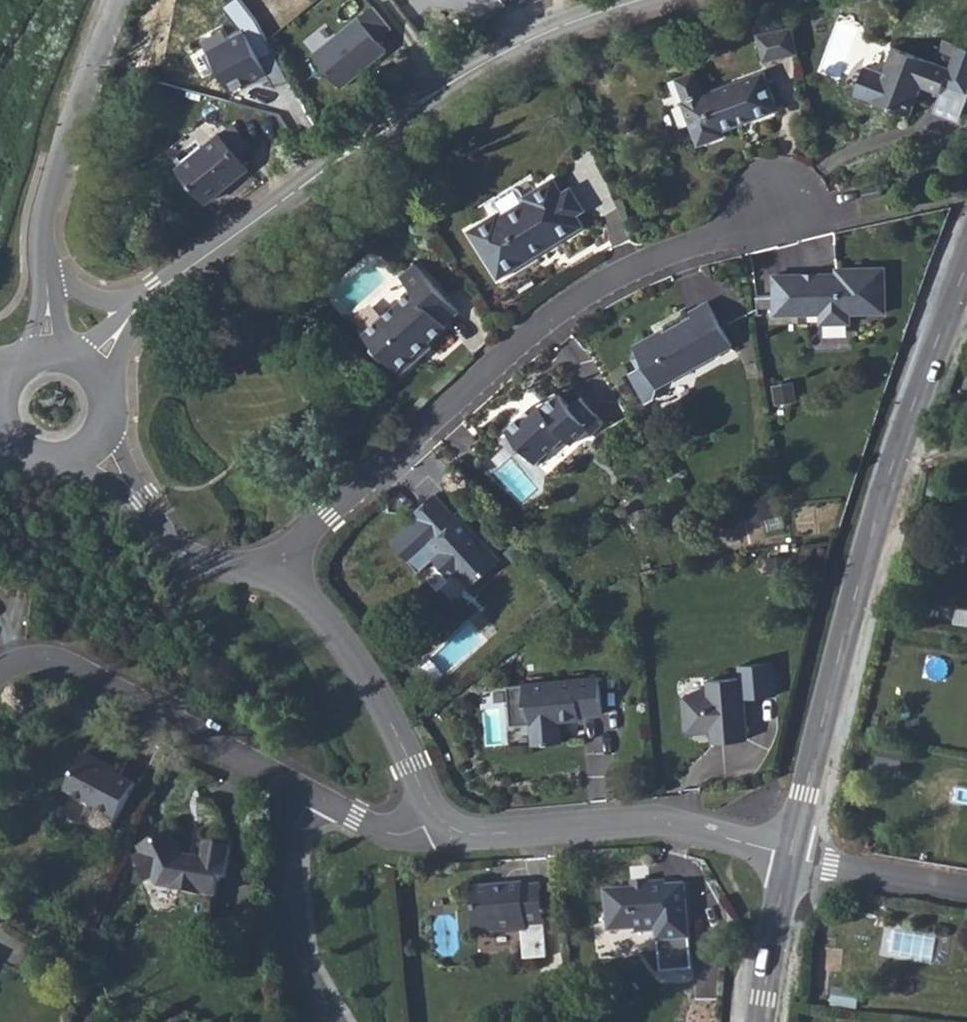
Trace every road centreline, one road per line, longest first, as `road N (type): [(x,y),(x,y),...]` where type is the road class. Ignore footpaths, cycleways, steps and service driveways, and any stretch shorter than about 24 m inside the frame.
road 1 (residential): [(269,569),(580,297),(740,232),(777,200)]
road 2 (residential): [(966,270),(898,452),(793,857)]
road 3 (secondary): [(173,281),(256,209),(447,80),(533,35),(632,0)]
road 4 (residential): [(793,857),(671,827),(490,835),(459,833),(440,817)]
road 5 (residential): [(0,675),(33,660),(69,669),(309,795)]
road 6 (residential): [(440,817),(329,624),(299,587),(269,569)]
road 7 (unclassified): [(109,0),(85,49),(36,231),(38,264)]
road 8 (residential): [(309,795),(293,859),(303,962),(338,1021)]
road 9 (residential): [(269,569),(197,563),(88,447)]
road 10 (residential): [(793,857),(966,887)]
road 11 (residential): [(793,857),(761,1021)]
road 12 (unclassified): [(173,281),(131,302),(68,287),(38,264)]
road 13 (residential): [(309,795),(390,835),(440,817)]
road 14 (secondary): [(3,389),(5,425),(33,453),(70,455),(88,447)]

